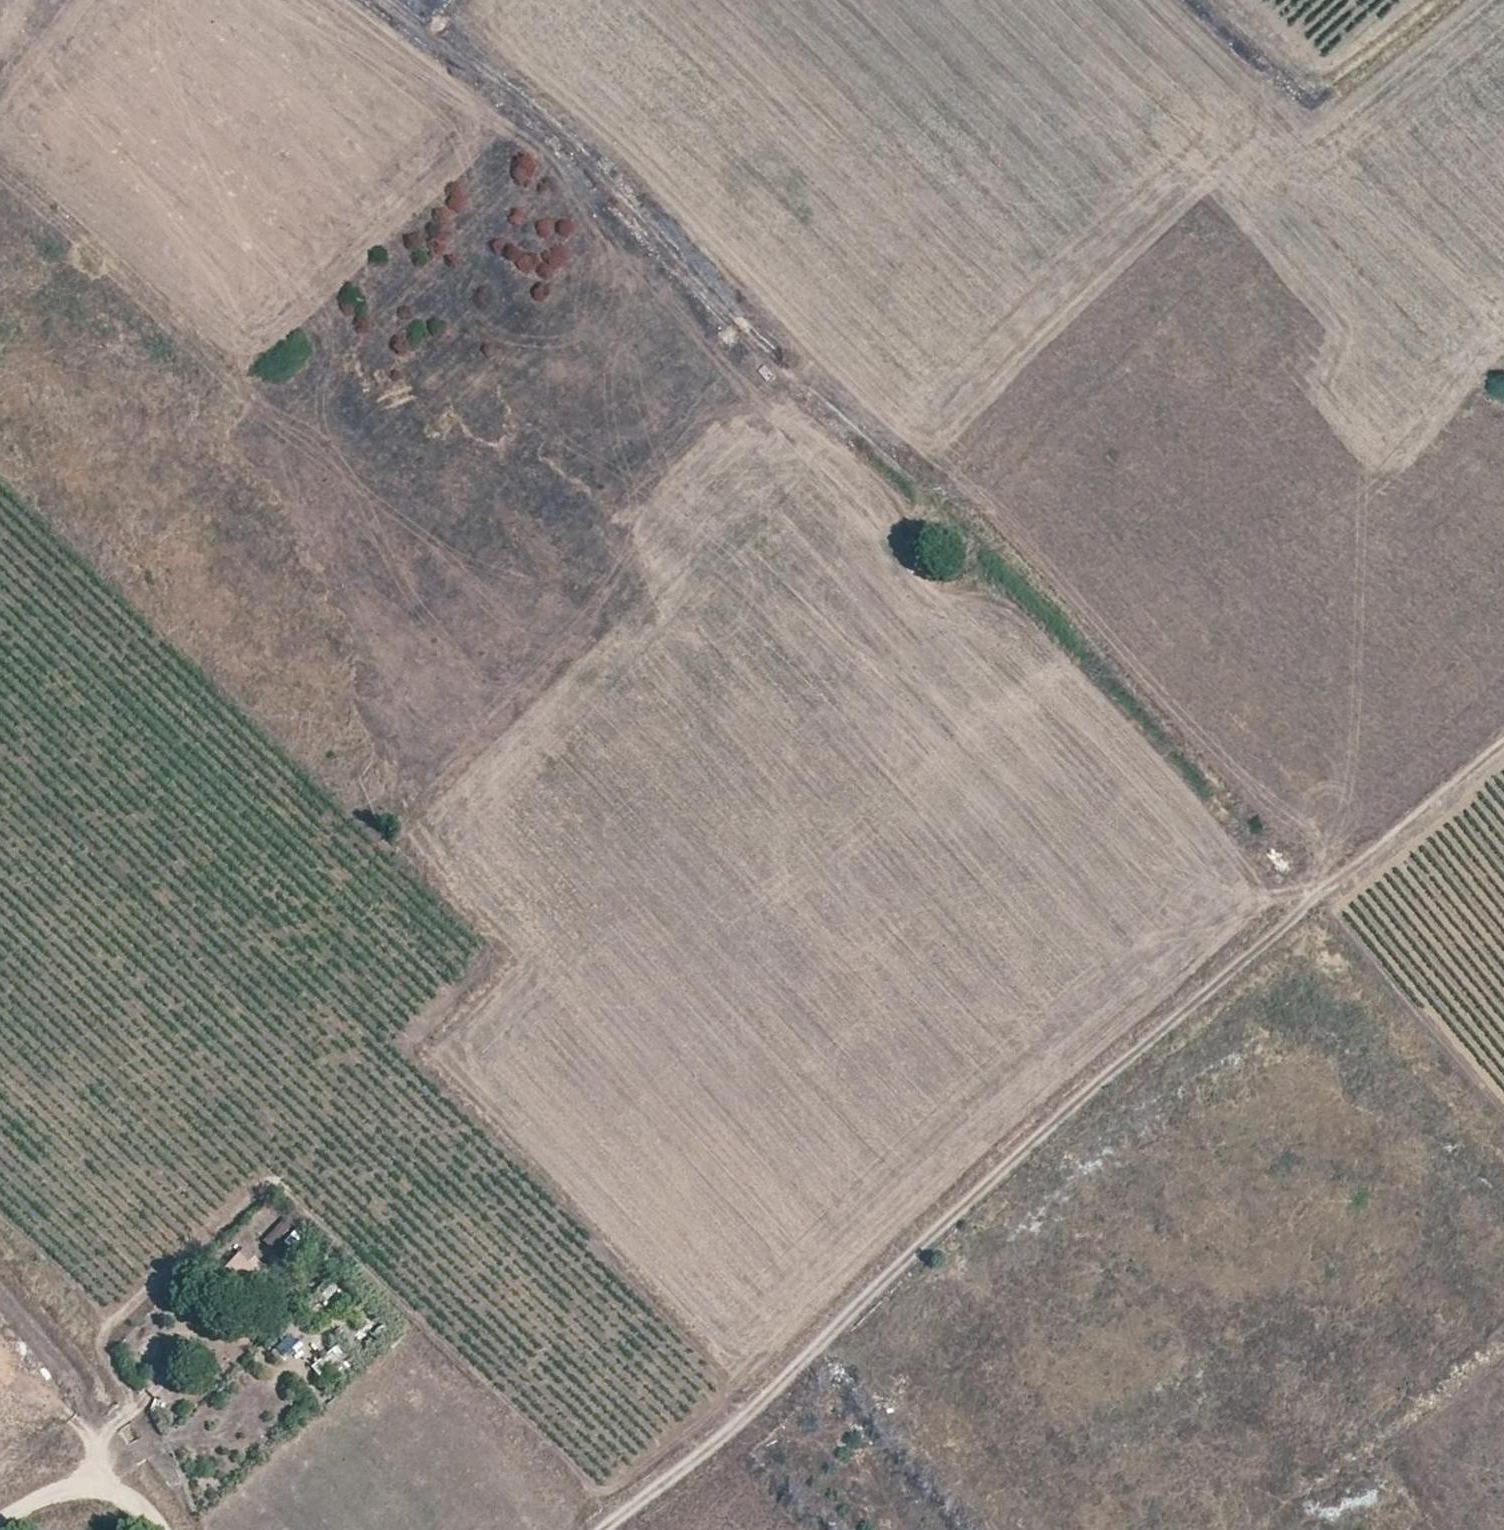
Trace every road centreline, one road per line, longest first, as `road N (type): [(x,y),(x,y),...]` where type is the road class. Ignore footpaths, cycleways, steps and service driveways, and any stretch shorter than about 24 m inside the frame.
road 1 (track): [(379,0),(530,108),(791,371),(1003,557),(1318,898)]
road 2 (track): [(599,1529),(751,1411),(975,1190),(1503,734)]
road 3 (track): [(0,1519),(75,1486),(124,1496),(164,1529)]

